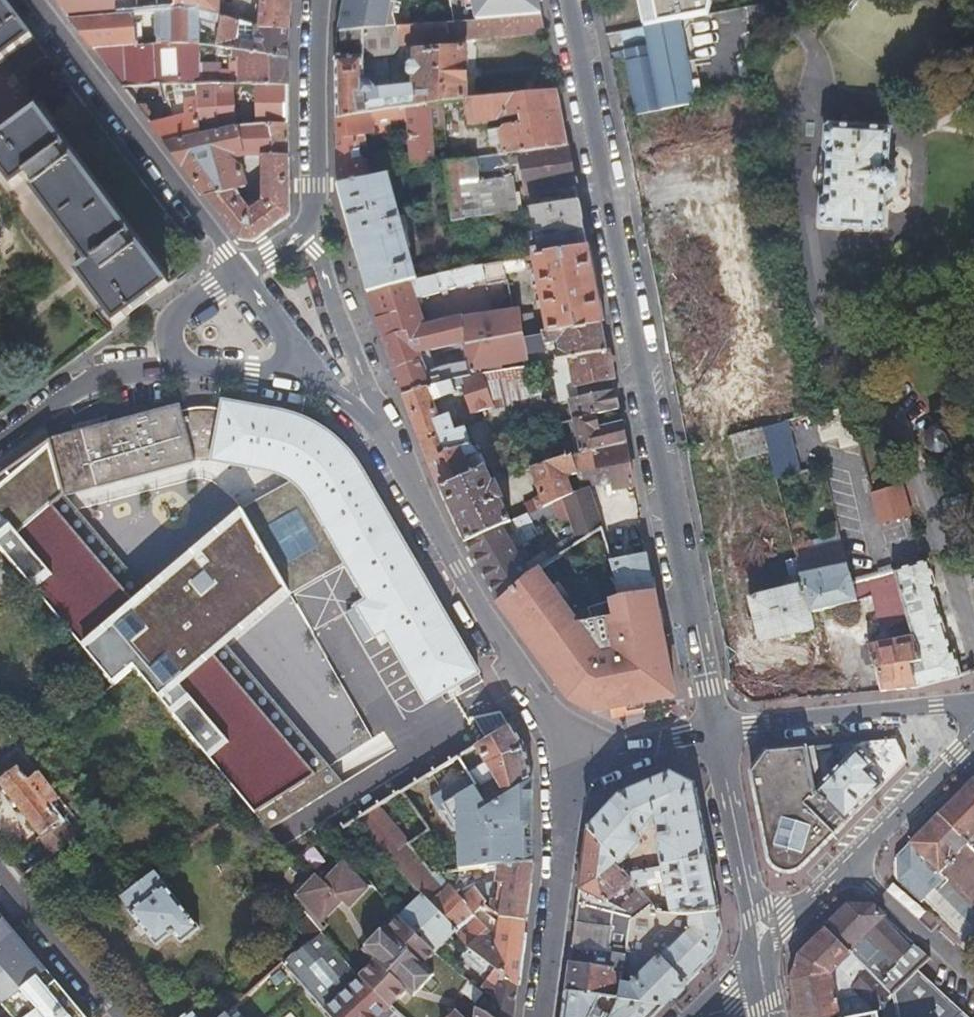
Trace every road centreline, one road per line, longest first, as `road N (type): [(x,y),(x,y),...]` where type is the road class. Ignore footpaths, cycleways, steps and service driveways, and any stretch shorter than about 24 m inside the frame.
road 1 (secondary): [(568,0),(708,732)]
road 2 (residential): [(374,420),(454,573),(566,756)]
road 3 (residential): [(236,271),(27,0)]
road 4 (residential): [(973,709),(936,706),(708,732)]
road 5 (residential): [(566,756),(536,1016)]
road 6 (residential): [(319,0),(317,187),(301,227)]
road 7 (secondary): [(708,732),(750,958)]
road 8 (residential): [(374,420),(301,227)]
road 9 (residential): [(0,437),(66,386),(178,368)]
road 10 (residential): [(121,1016),(0,871)]
road 11 (secondary): [(849,861),(973,740)]
road 12 (residential): [(849,861),(973,978)]
road 13 (residential): [(566,756),(708,732)]
road 14 (secondary): [(750,958),(849,861)]
road 15 (residential): [(178,368),(316,376)]
road 16 (residential): [(236,271),(175,308),(164,325),(178,368)]
road 17 (residential): [(316,376),(236,271)]

